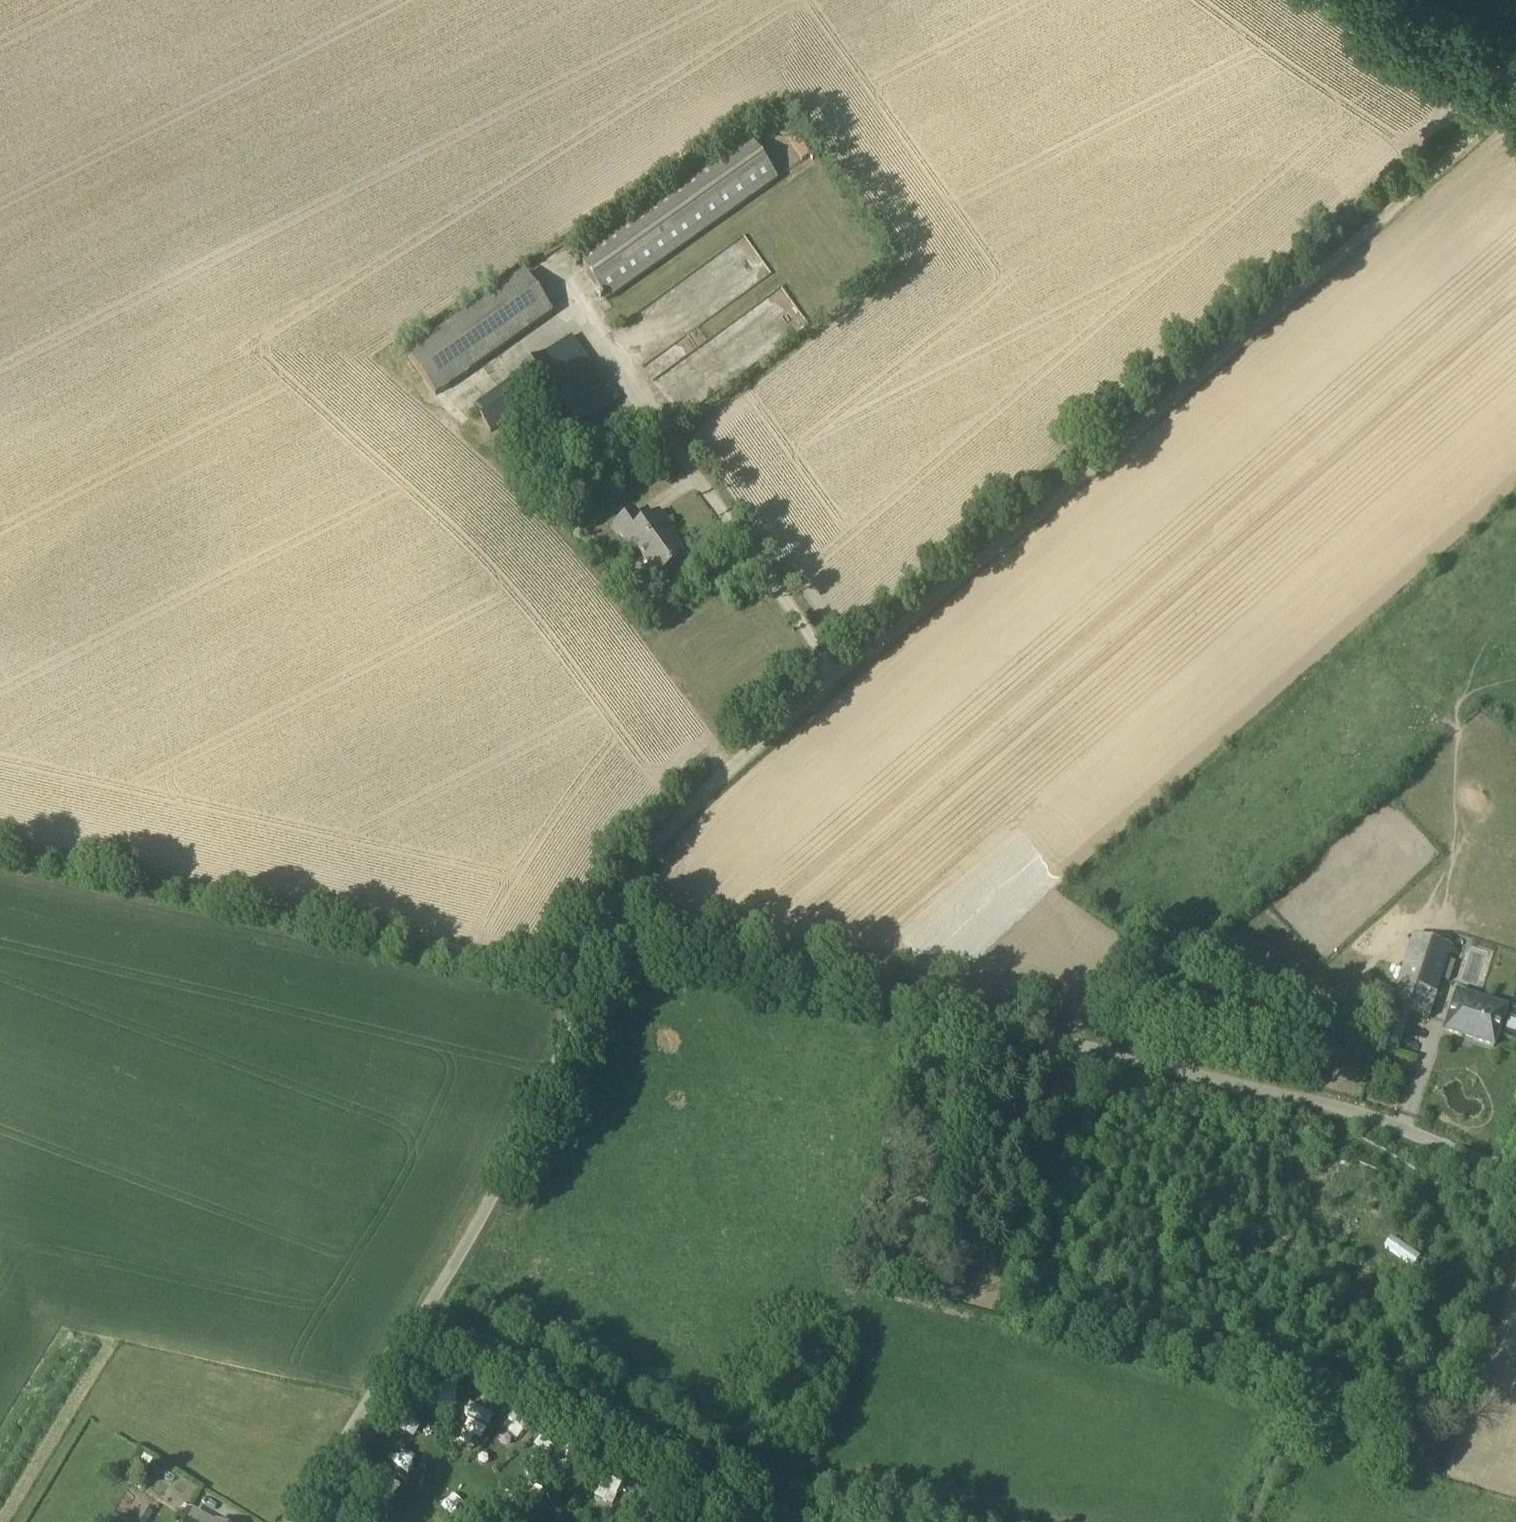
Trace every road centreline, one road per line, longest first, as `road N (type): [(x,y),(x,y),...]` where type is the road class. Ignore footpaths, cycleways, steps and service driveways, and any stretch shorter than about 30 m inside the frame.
road 1 (unclassified): [(1515,1161),(625,936)]
road 2 (track): [(855,667),(1513,87)]
road 3 (unclassified): [(603,994),(0,850)]
road 4 (unclassified): [(304,1521),(522,1181),(603,994)]
road 5 (unclassified): [(625,936),(674,828),(855,667)]
road 6 (track): [(1513,87),(1368,0)]

